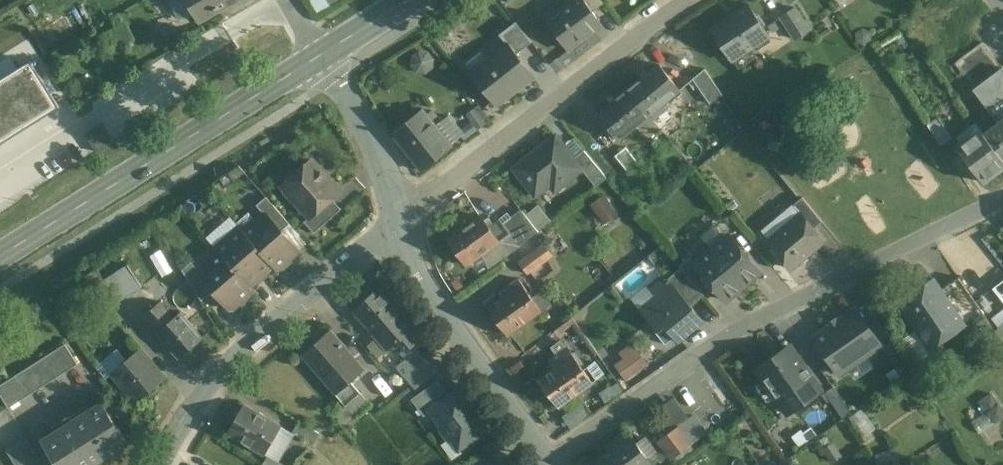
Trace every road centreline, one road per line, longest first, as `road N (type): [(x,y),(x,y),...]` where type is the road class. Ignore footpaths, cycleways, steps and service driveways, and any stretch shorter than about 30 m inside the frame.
road 1 (unclassified): [(1002,199),(755,319),(551,457)]
road 2 (primary): [(320,56),(0,257)]
road 3 (unclassified): [(401,221),(686,0)]
road 4 (residential): [(401,221),(210,402),(173,464)]
road 5 (unclassified): [(551,457),(427,280),(401,221)]
road 6 (unclassified): [(401,221),(339,79),(320,56)]

